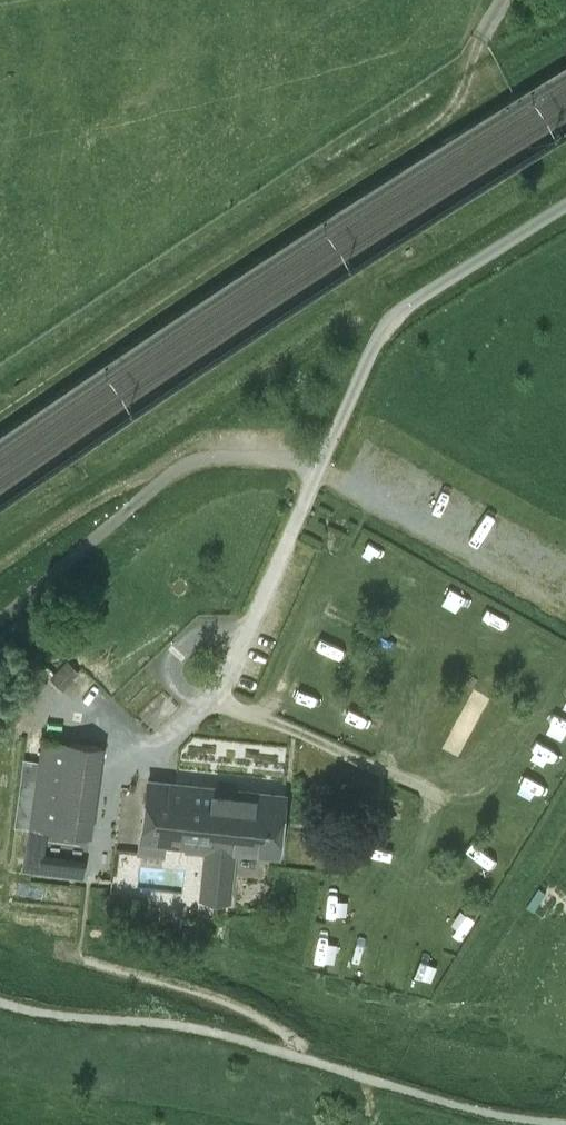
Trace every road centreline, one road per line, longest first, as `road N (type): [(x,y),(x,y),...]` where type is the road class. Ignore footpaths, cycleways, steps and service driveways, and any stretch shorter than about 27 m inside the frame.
road 1 (unclassified): [(323,460),(398,309),(565,207)]
road 2 (motorway): [(0,104),(162,0)]

